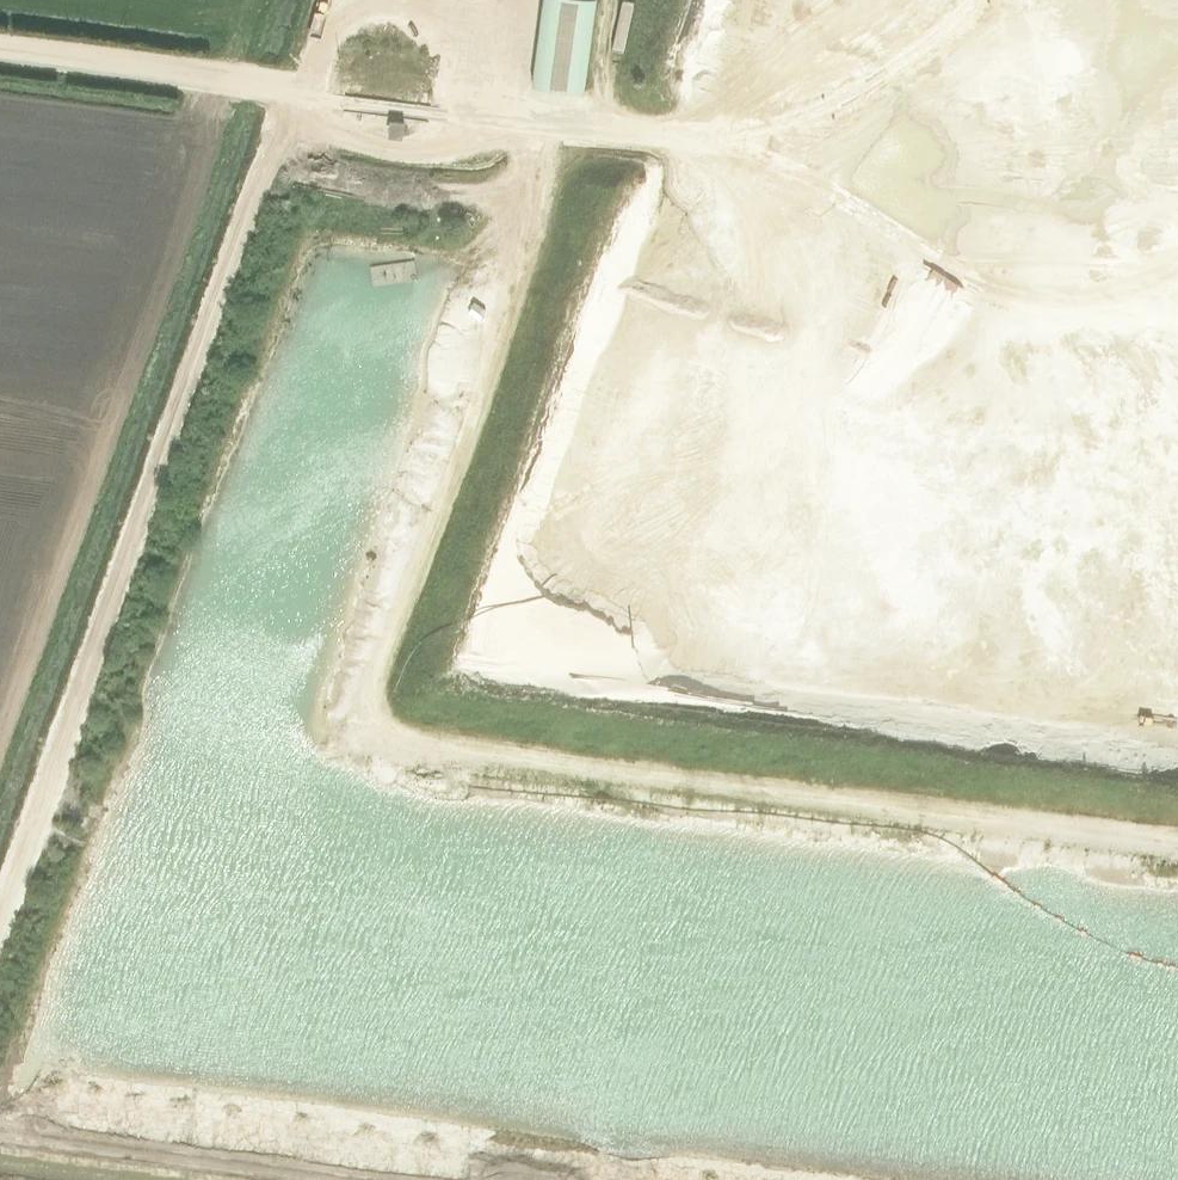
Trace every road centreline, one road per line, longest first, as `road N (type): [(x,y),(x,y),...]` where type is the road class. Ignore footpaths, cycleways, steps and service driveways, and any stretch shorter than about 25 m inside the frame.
road 1 (track): [(1177,845),(395,731),(381,713),(378,682),(532,247),(545,117),(487,114),(446,142),(406,148),(334,123),(287,86)]
road 2 (track): [(0,915),(317,0)]
road 3 (track): [(318,1179),(0,1136)]
road 4 (unclassified): [(0,49),(287,86)]

